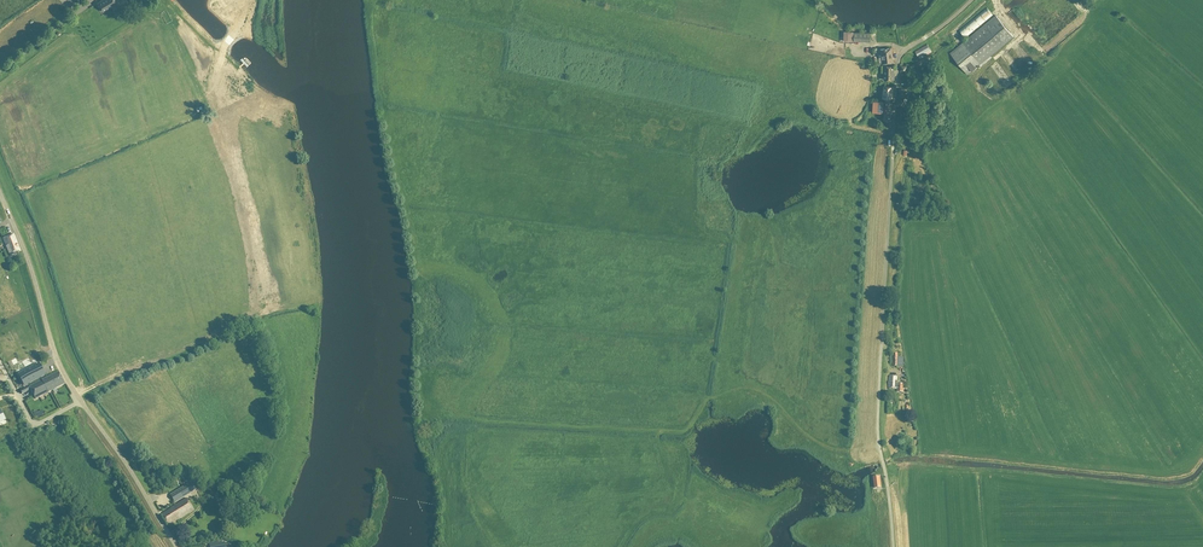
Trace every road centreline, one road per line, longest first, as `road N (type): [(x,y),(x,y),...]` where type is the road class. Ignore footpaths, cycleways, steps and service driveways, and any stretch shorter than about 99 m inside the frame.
road 1 (unclassified): [(893,546),(878,423),(897,64),(972,0)]
road 2 (track): [(253,0),(219,60),(209,98),(261,314),(76,395)]
road 3 (unclassified): [(177,546),(61,370),(0,194)]
road 4 (track): [(709,114),(749,129),(783,109),(893,135)]

